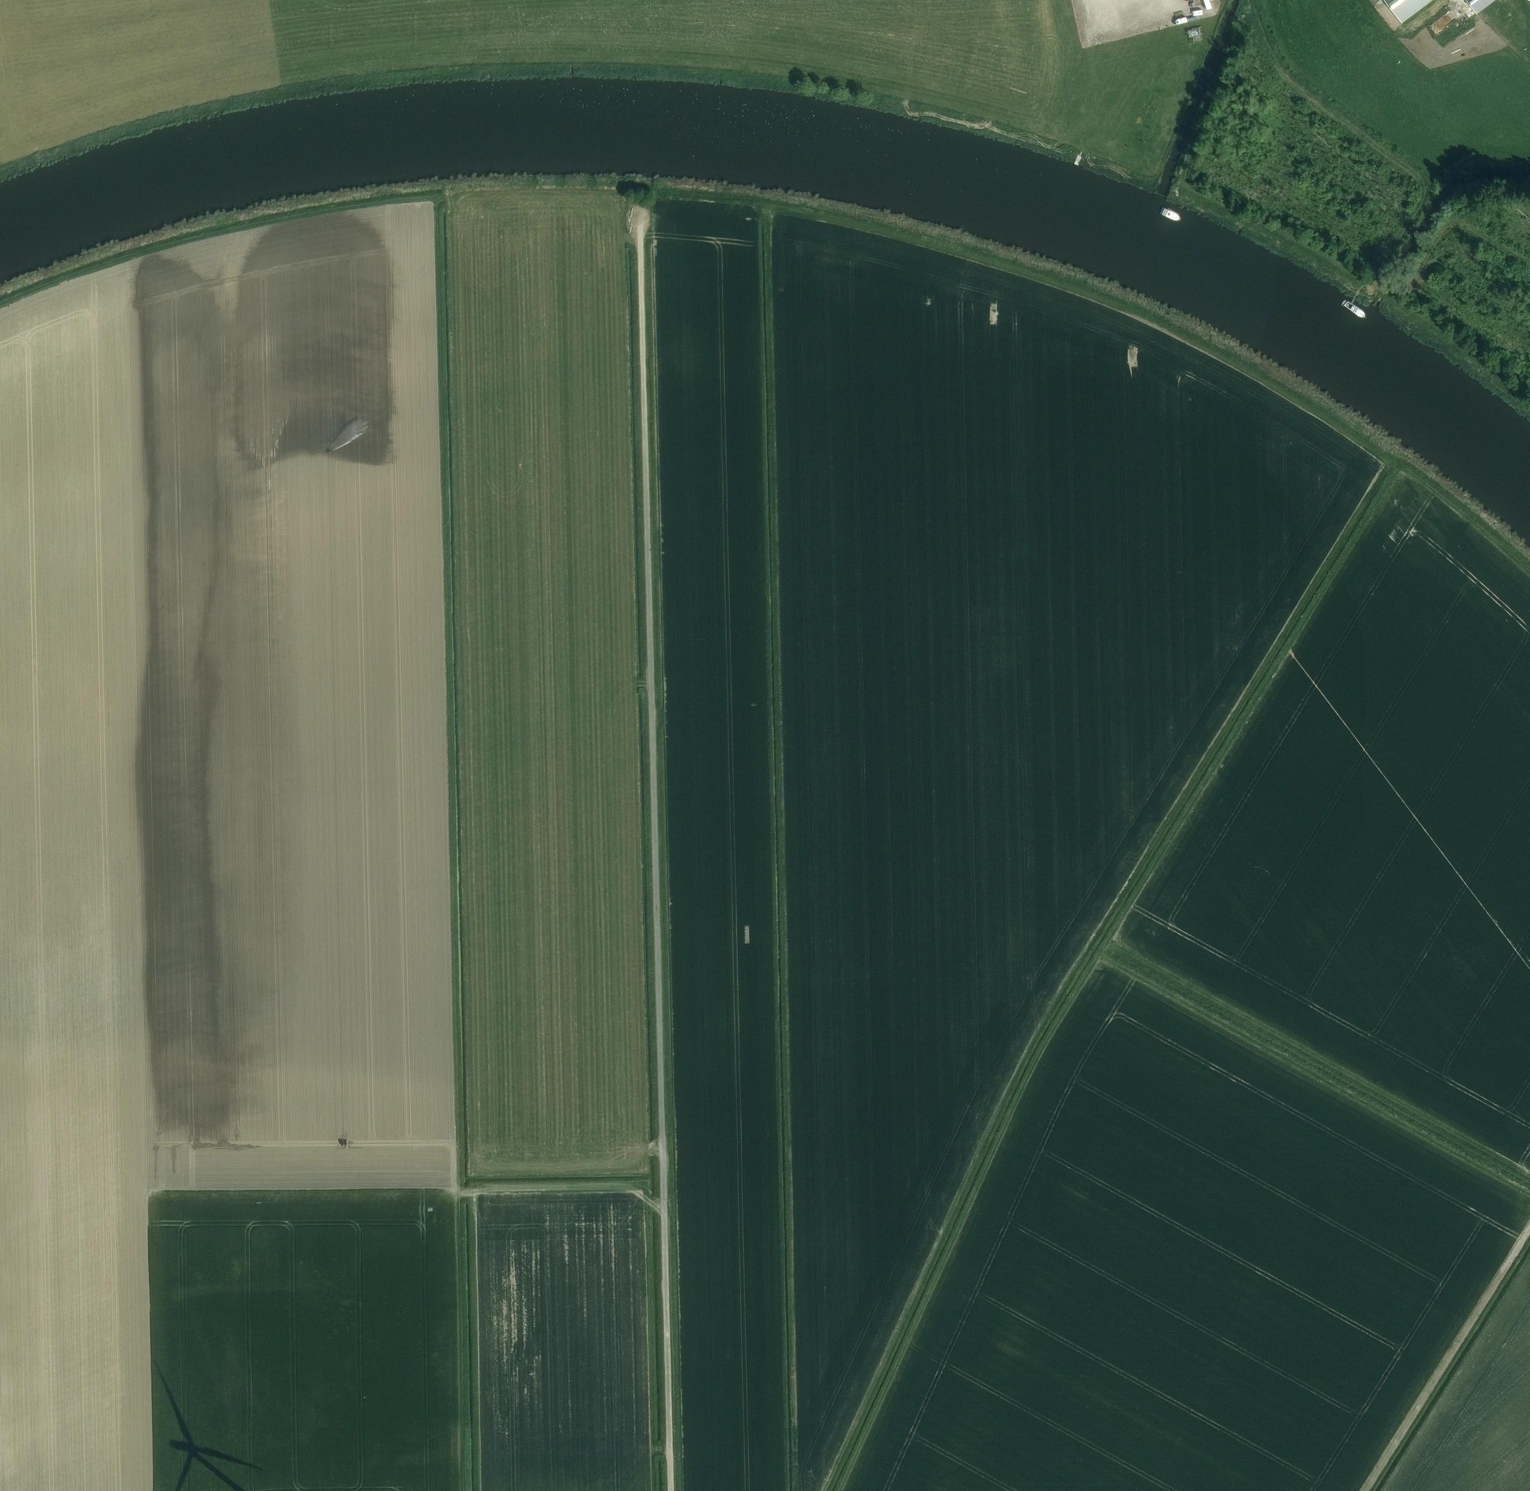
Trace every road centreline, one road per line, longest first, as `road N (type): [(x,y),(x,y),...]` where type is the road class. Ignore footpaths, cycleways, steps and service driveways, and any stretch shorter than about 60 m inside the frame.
road 1 (unclassified): [(670,1490),(643,217)]

